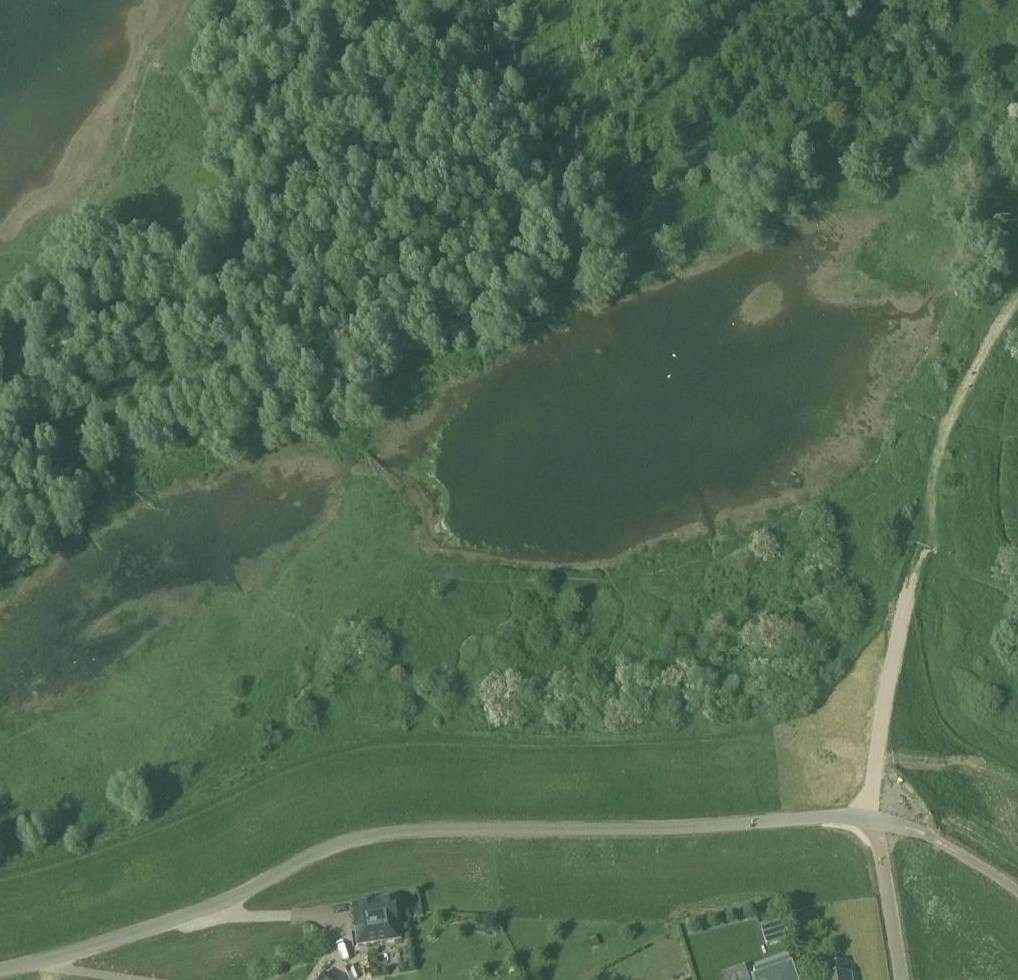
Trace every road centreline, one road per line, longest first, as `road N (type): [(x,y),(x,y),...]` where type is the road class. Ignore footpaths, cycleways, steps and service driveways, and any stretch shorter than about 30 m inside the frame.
road 1 (unclassified): [(0,972),(122,939),(337,846),(378,836),(873,818),(900,979)]
road 2 (track): [(899,623),(873,818)]

